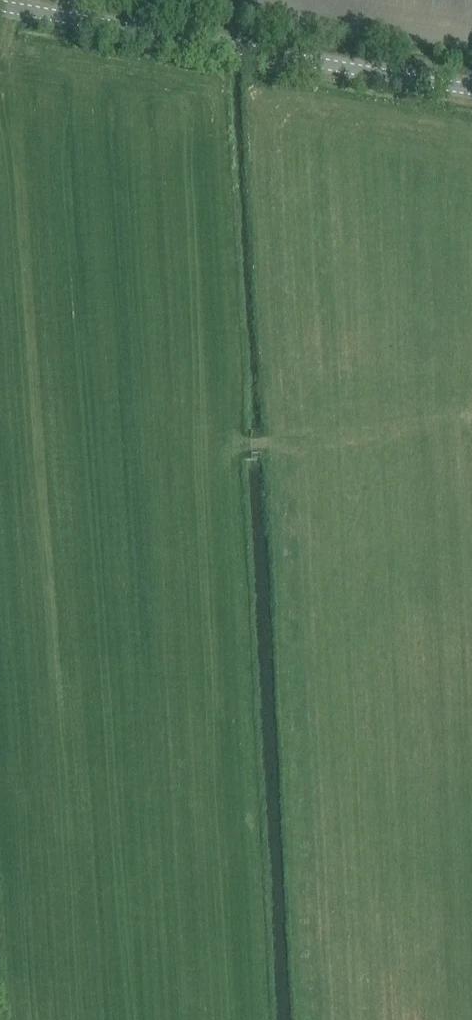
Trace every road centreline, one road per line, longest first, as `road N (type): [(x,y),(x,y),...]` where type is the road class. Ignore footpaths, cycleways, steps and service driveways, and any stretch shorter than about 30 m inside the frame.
road 1 (tertiary): [(471,82),(0,7)]

